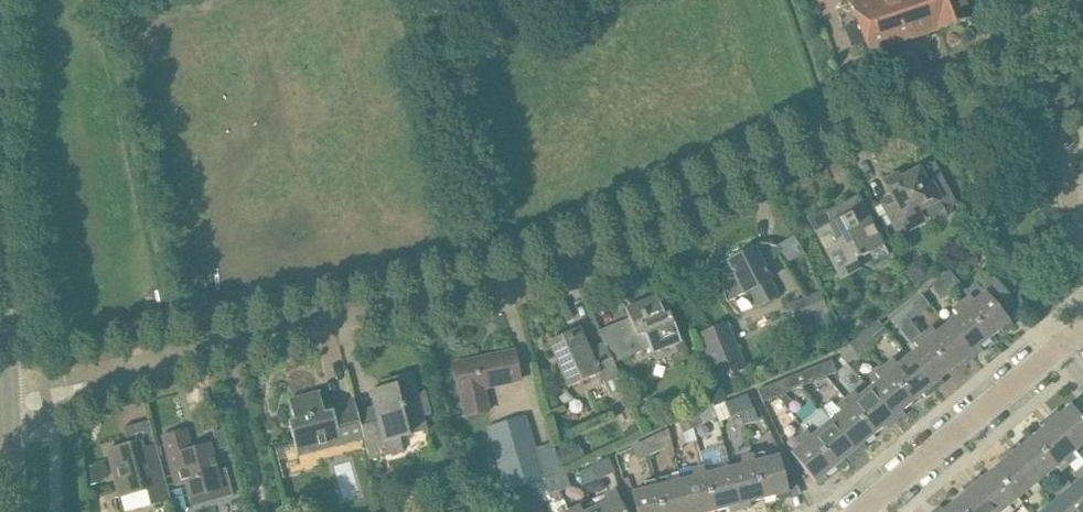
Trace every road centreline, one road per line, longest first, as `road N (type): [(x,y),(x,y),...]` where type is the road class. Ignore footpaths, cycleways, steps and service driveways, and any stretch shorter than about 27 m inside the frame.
road 1 (unclassified): [(8,417),(294,330),(462,300),(611,251),(854,128),(1027,28)]
road 2 (residential): [(861,511),(1057,350)]
road 3 (residential): [(1082,248),(1027,28)]
road 4 (tertiary): [(8,417),(0,239)]

